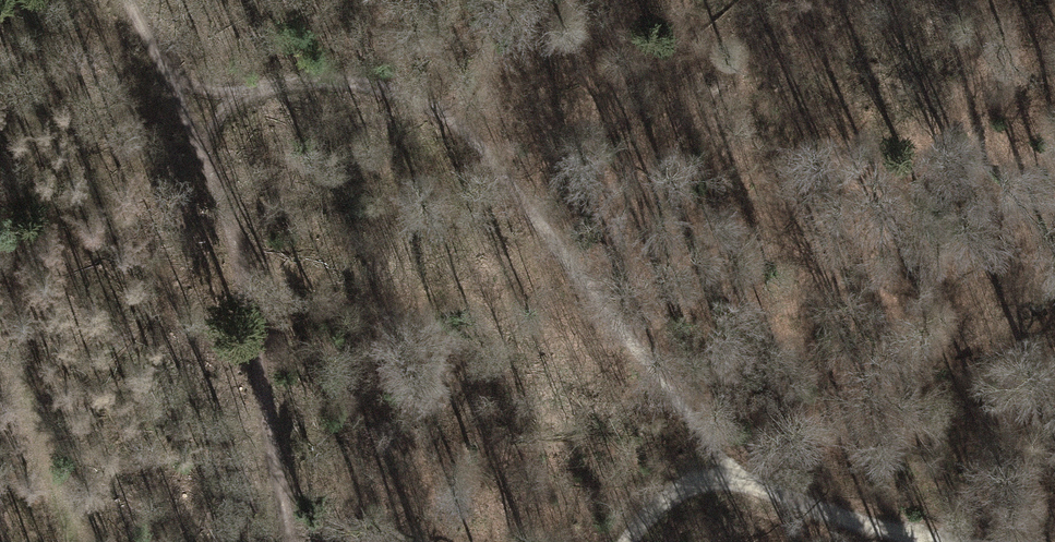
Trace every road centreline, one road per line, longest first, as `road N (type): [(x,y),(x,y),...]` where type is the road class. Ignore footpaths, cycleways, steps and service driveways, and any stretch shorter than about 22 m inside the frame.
road 1 (track): [(449,122),(733,472)]
road 2 (track): [(291,541),(229,243),(182,109)]
road 3 (track): [(624,541),(686,478),(733,472),(853,522),(941,541)]
road 4 (track): [(182,109),(287,86),(332,87),(373,92),(449,122)]
road 5 (track): [(0,362),(53,471),(77,541)]
road 6 (track): [(182,109),(130,0)]

